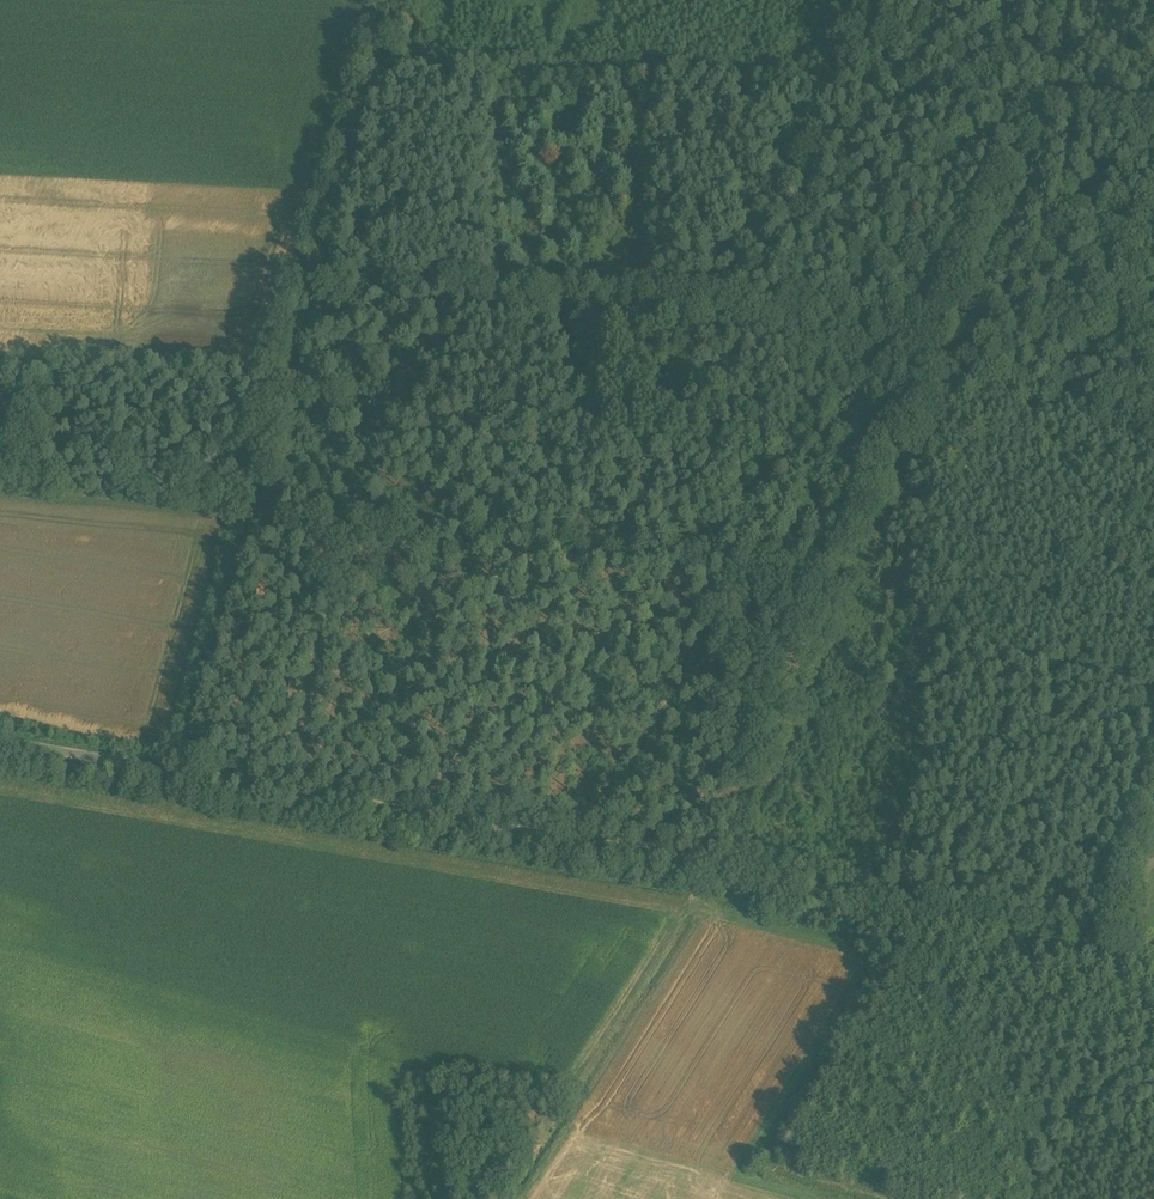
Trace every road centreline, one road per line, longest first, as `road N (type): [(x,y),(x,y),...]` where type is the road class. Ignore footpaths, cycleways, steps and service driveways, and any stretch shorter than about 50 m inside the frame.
road 1 (unclassified): [(0,739),(509,831),(1153,971)]

